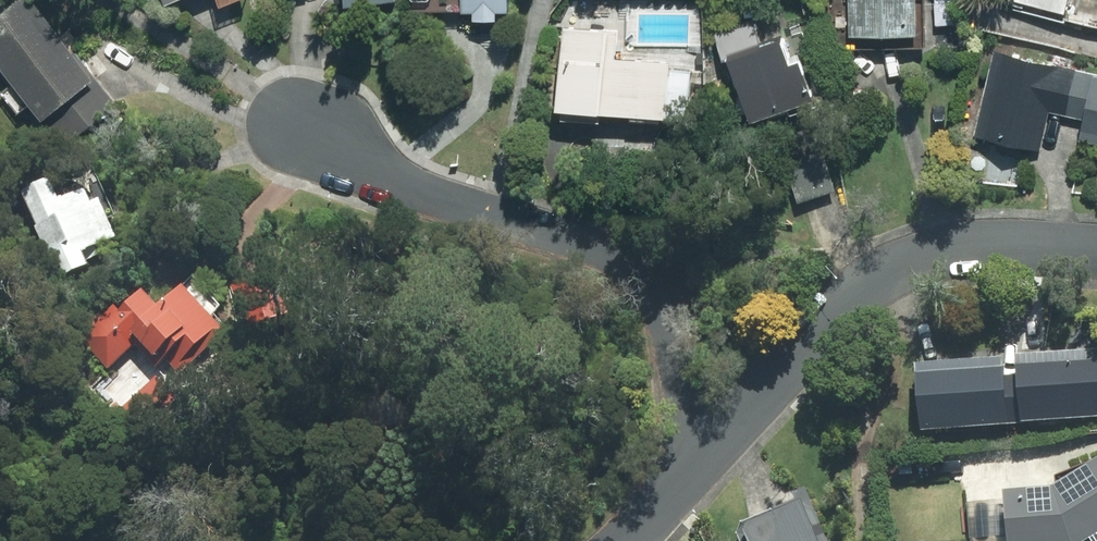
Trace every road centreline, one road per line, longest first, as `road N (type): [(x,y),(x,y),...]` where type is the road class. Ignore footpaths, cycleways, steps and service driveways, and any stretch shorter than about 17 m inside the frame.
road 1 (residential): [(715,448),(661,312),(619,266),(538,228),(405,186),(298,122)]
road 2 (residential): [(715,448),(858,300),(911,265),(977,248),(1096,252)]
road 3 (residential): [(625,540),(715,448)]

